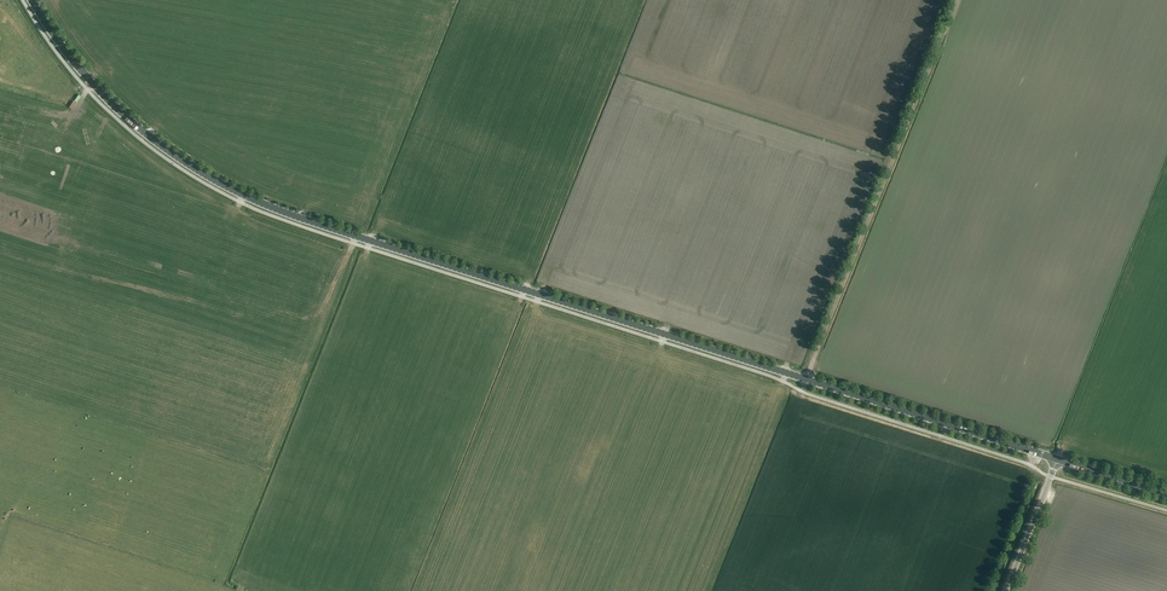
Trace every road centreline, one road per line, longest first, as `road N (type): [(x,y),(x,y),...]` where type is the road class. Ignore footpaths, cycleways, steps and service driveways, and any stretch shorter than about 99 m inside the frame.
road 1 (tertiary): [(1057,459),(236,192),(119,111),(58,44),(31,0)]
road 2 (track): [(801,391),(955,0)]
road 3 (unclassified): [(1006,590),(1057,459)]

